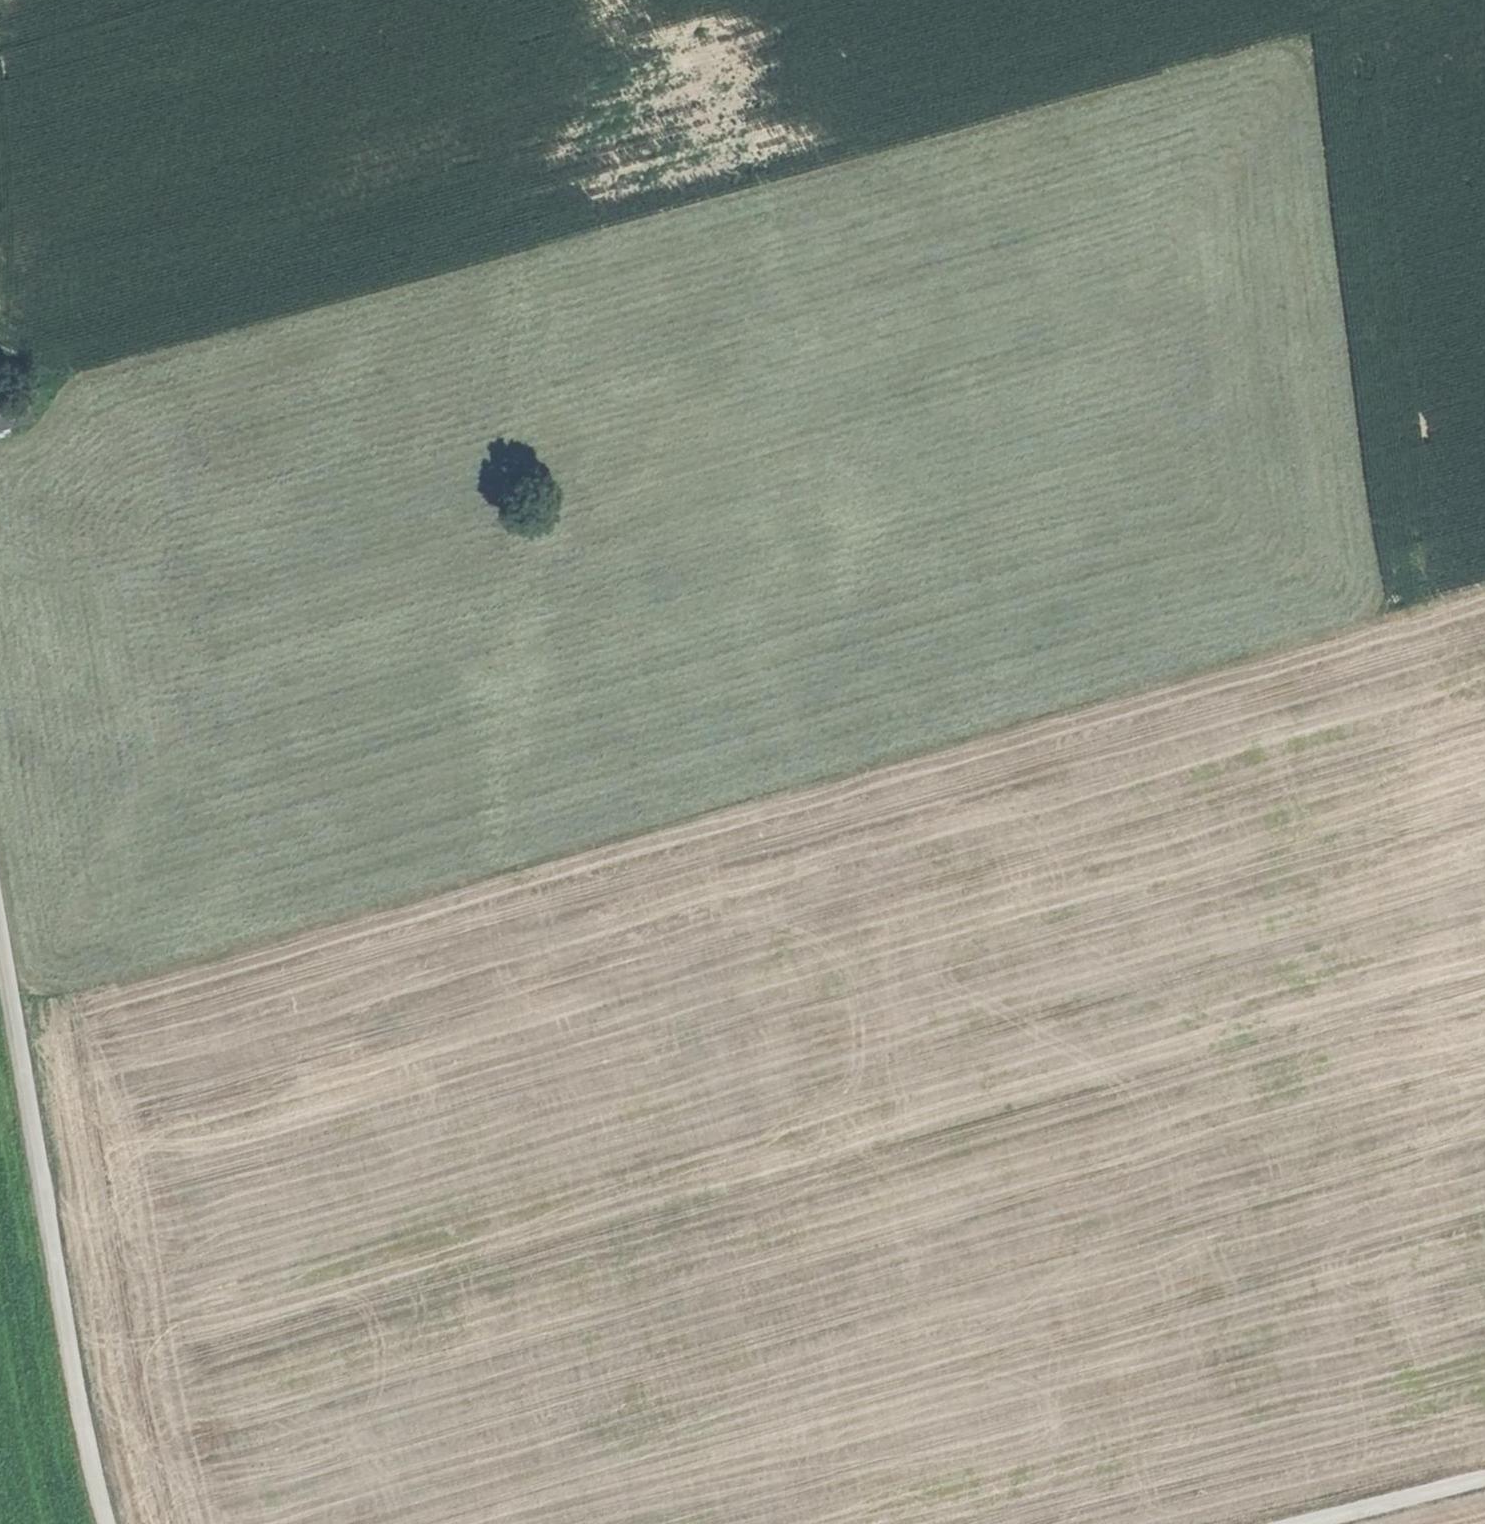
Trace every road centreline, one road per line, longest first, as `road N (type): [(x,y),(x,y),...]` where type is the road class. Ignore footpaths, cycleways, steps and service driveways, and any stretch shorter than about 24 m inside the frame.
road 1 (track): [(0,920),(107,1523)]
road 2 (track): [(1289,1523),(1484,1476)]

